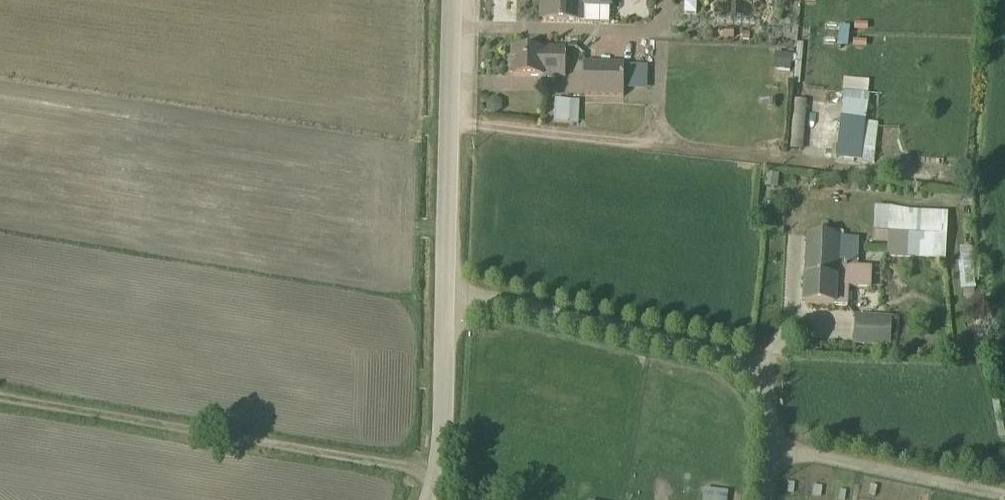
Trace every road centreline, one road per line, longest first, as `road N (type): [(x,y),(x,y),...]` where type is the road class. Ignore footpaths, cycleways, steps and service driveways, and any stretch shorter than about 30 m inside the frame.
road 1 (unclassified): [(453,0),(443,420),(430,499)]
road 2 (track): [(439,471),(0,398)]
road 3 (track): [(775,448),(757,389),(734,363),(528,310),(444,310)]
road 4 (track): [(1004,499),(775,448)]

